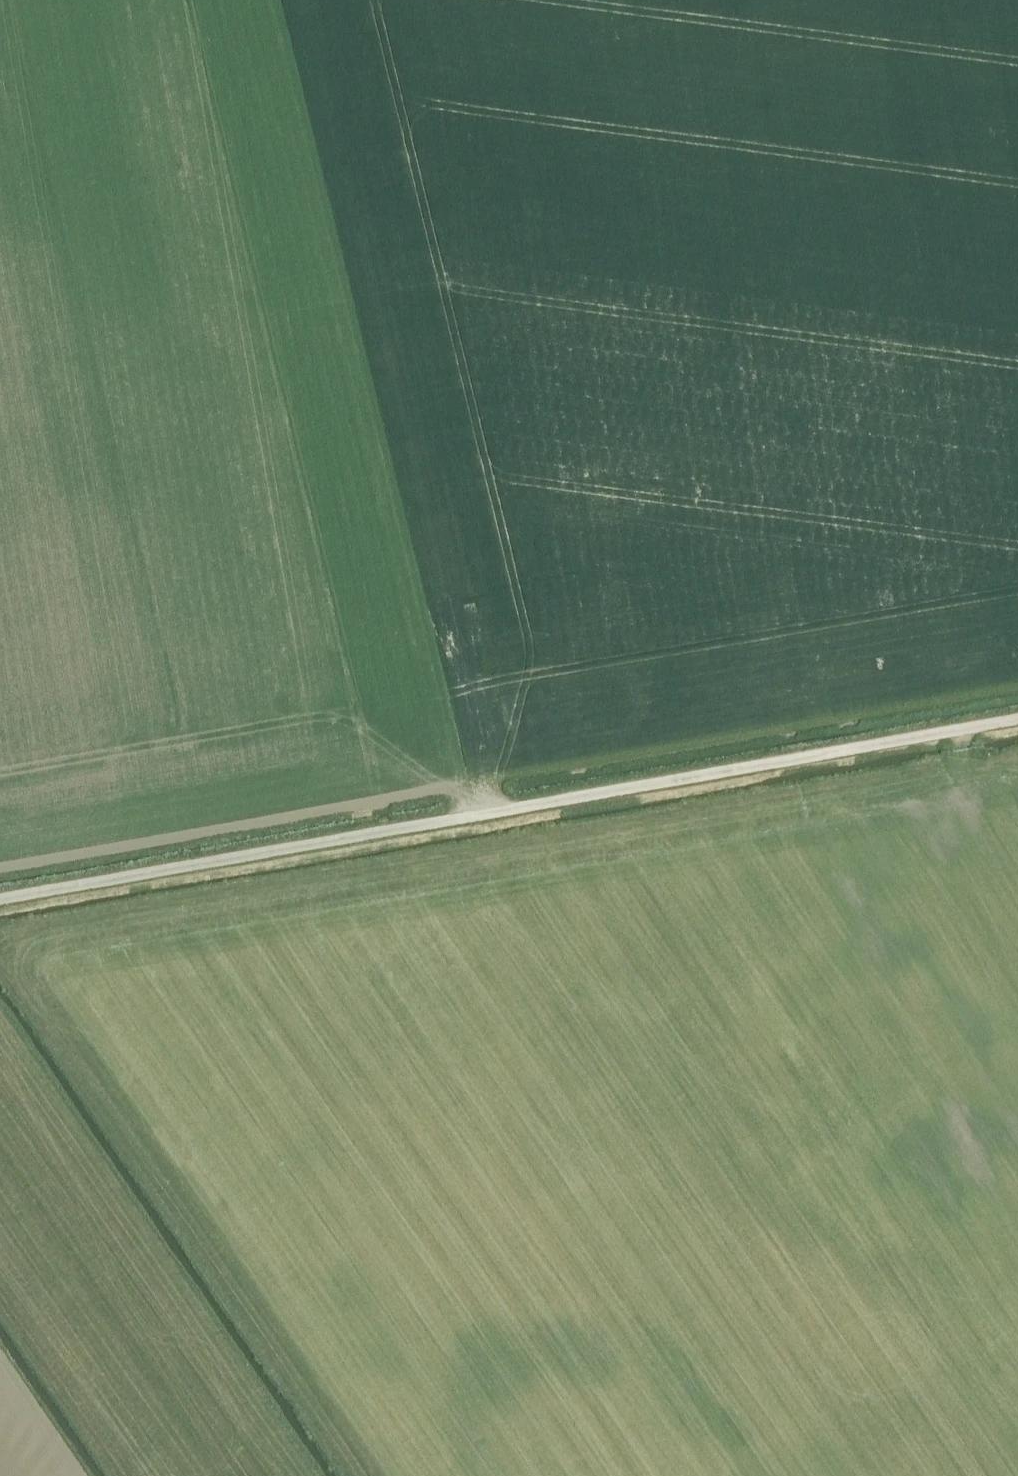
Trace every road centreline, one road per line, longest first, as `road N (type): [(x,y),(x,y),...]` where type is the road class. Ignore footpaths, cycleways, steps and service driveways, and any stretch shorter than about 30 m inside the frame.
road 1 (unclassified): [(0,898),(1017,720)]

